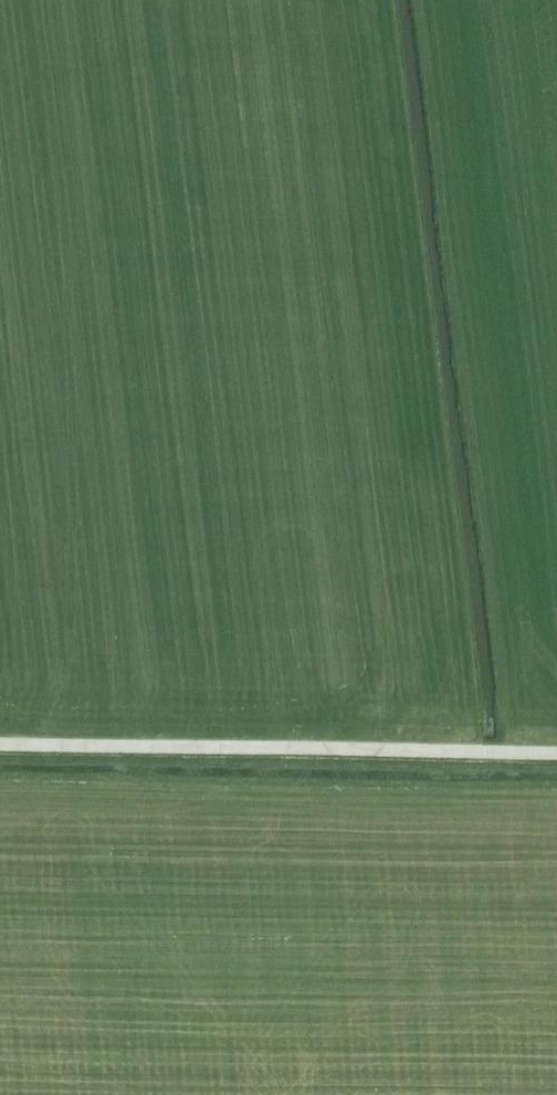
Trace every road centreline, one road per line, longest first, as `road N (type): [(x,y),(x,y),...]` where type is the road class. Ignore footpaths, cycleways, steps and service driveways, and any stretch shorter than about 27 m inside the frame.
road 1 (track): [(556,753),(0,744)]

